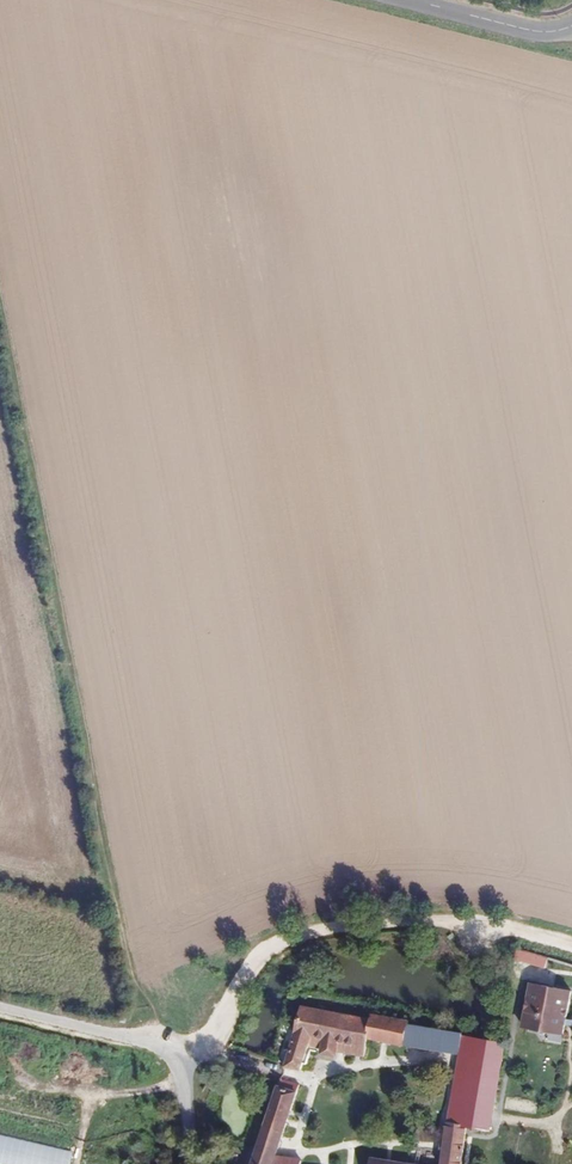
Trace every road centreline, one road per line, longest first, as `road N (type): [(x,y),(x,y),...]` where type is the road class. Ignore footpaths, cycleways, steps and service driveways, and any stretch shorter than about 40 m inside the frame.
road 1 (track): [(153,1042),(126,954),(0,282)]
road 2 (track): [(188,1163),(178,1055),(210,1039),(254,963),(275,942),(331,927),(450,920),(571,943)]
road 3 (unclassified): [(0,1007),(178,1055)]
road 4 (unclassified): [(413,0),(536,31),(571,26)]

